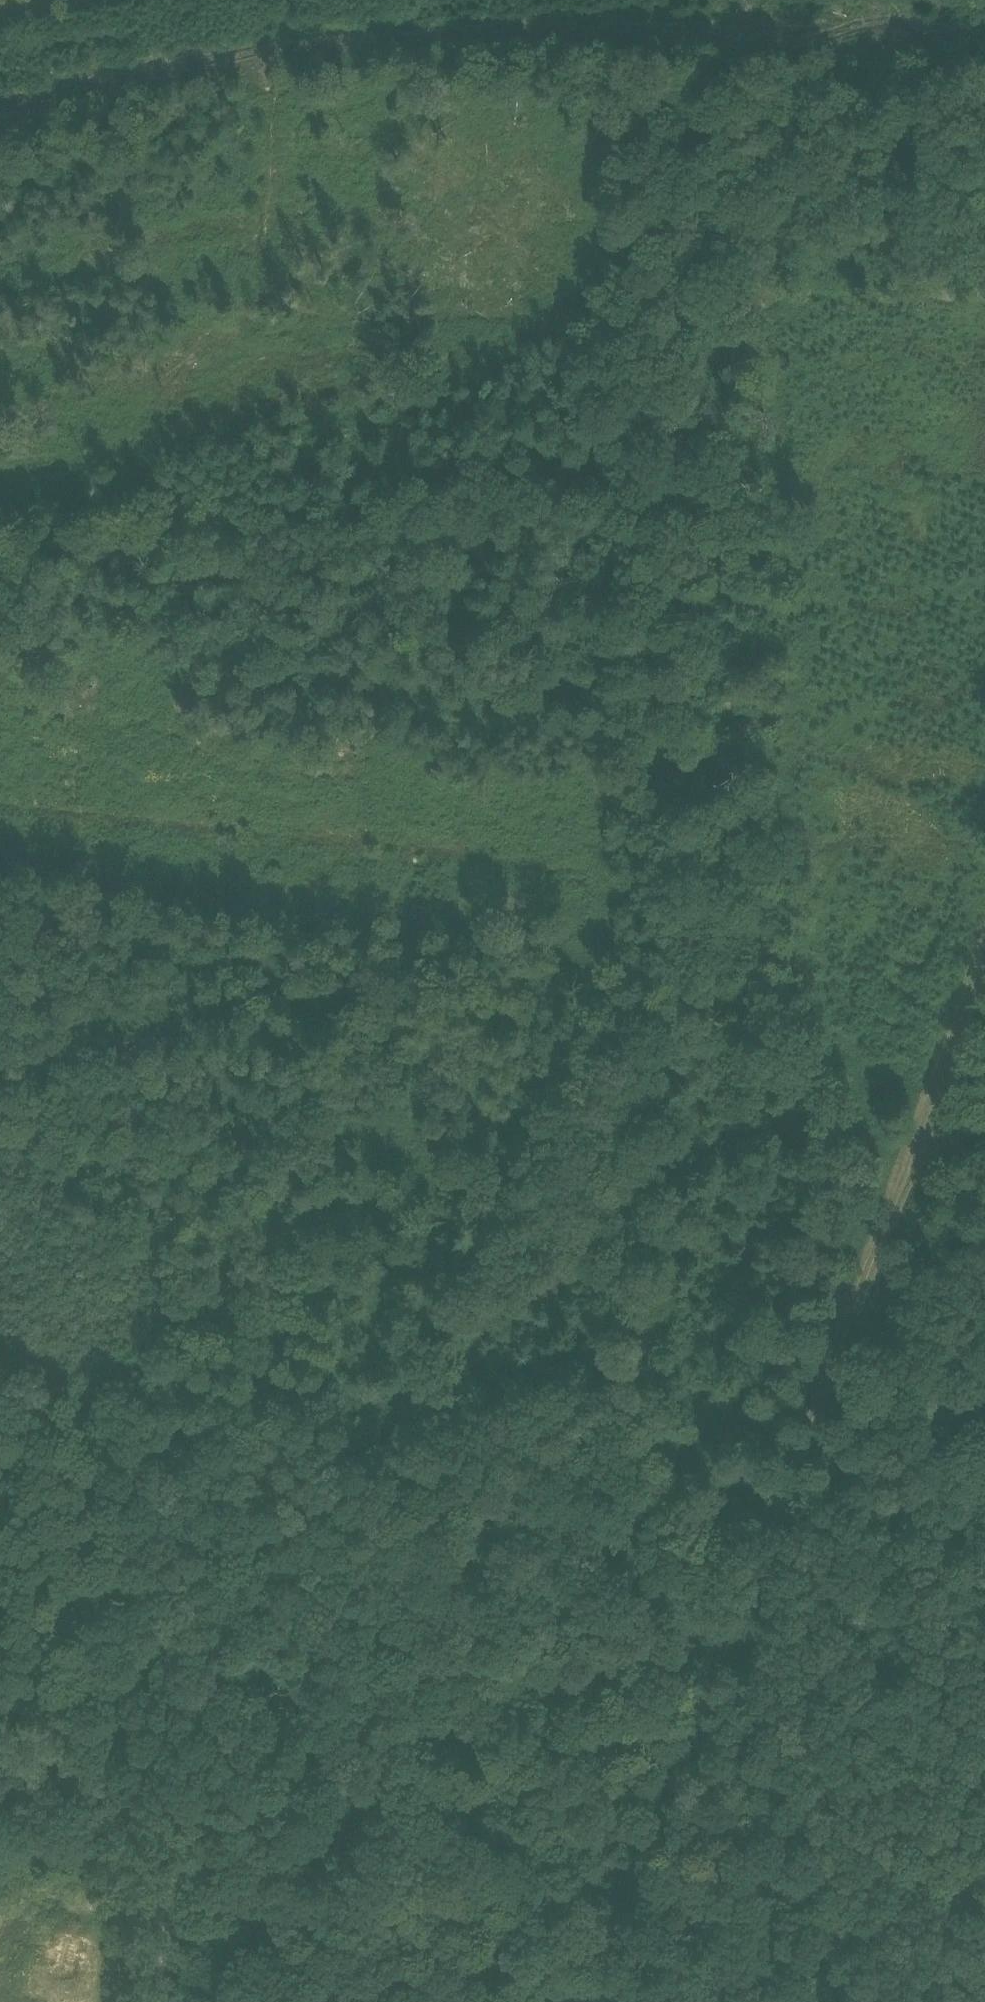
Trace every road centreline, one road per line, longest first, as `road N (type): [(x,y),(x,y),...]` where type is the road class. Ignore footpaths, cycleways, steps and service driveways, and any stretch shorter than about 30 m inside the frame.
road 1 (track): [(612,1997),(822,1379),(984,941)]
road 2 (track): [(984,1898),(592,2001)]
road 3 (track): [(0,1661),(68,1715),(124,1785),(162,1912),(168,2001)]

